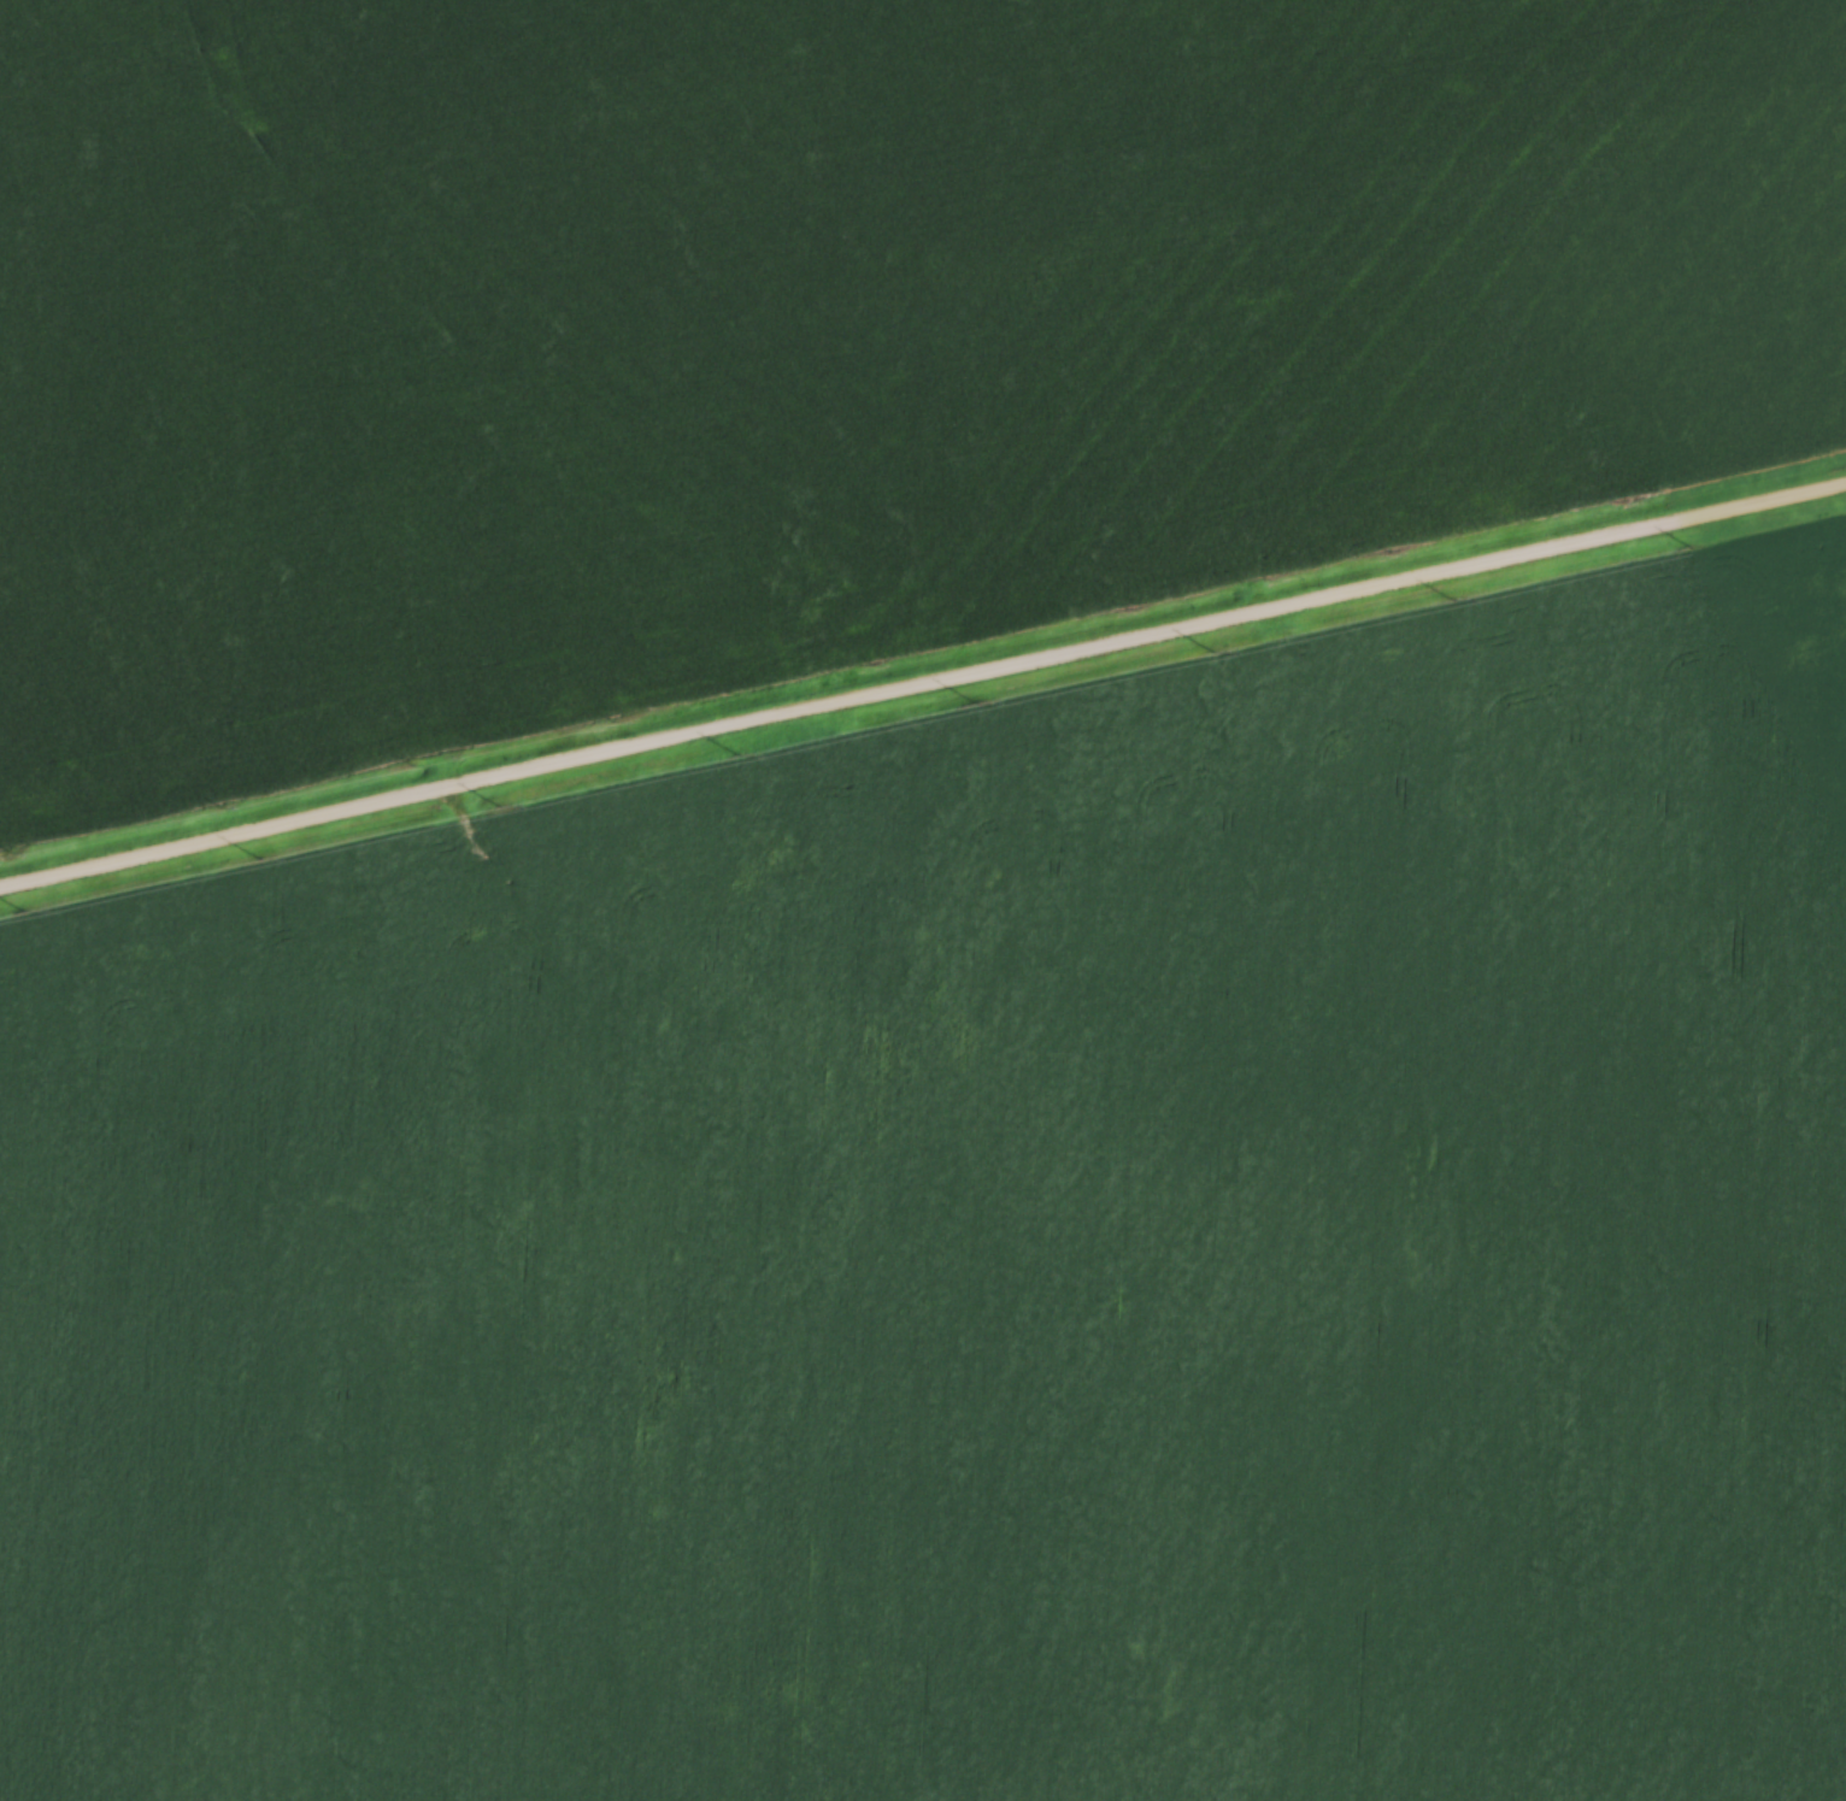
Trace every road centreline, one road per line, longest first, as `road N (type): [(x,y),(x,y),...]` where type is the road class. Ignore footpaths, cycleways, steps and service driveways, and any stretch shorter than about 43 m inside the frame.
road 1 (residential): [(1845,486),(0,882)]

